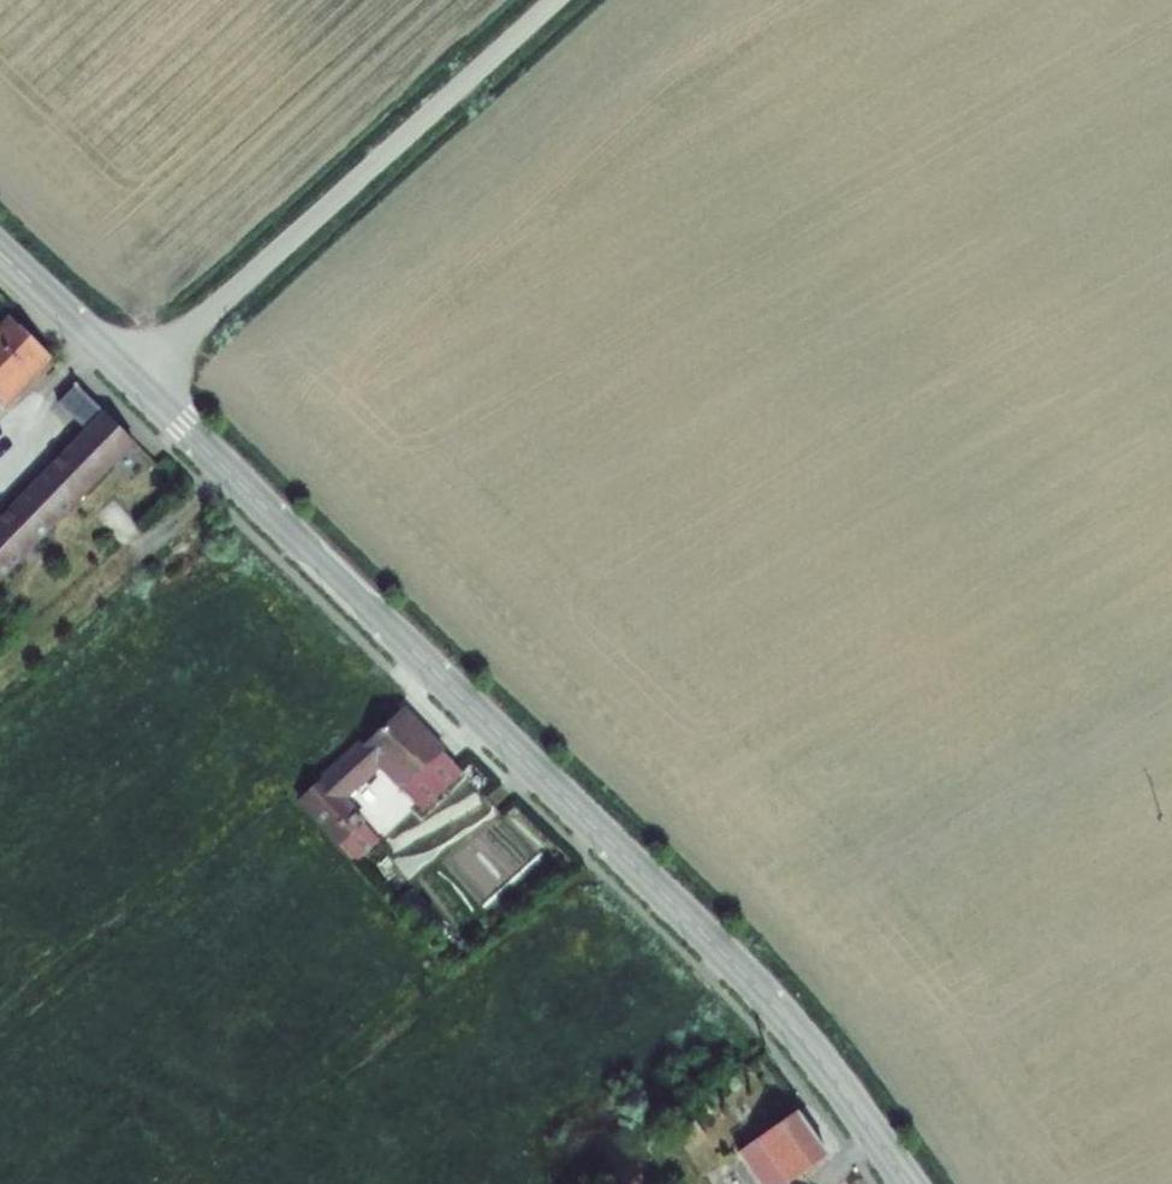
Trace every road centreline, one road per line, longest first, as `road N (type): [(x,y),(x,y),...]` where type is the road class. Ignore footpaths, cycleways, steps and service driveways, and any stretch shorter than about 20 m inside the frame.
road 1 (secondary): [(909,1183),(809,1046),(718,945),(135,380)]
road 2 (unclassified): [(555,0),(135,380)]
road 3 (secondary): [(135,380),(0,253)]

